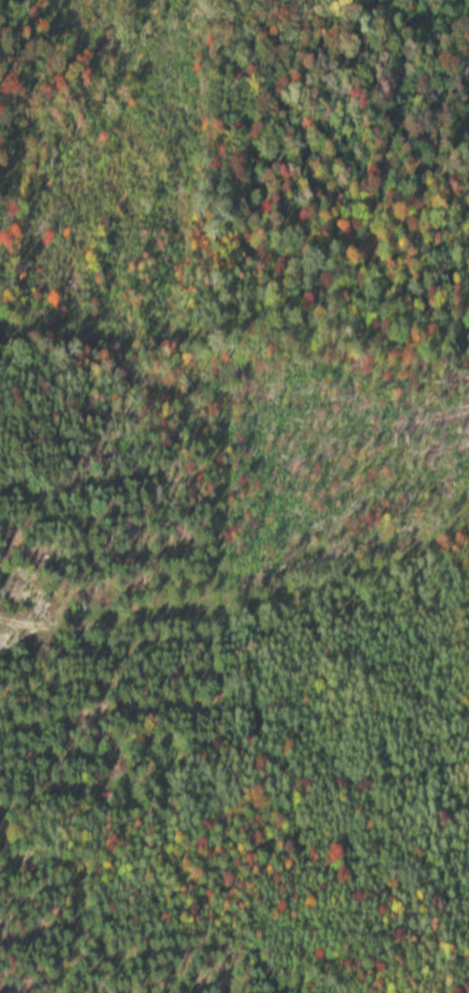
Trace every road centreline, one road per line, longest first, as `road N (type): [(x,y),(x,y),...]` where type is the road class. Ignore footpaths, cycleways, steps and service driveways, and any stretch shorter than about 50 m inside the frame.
road 1 (track): [(0,621),(203,616),(426,554),(468,523)]

